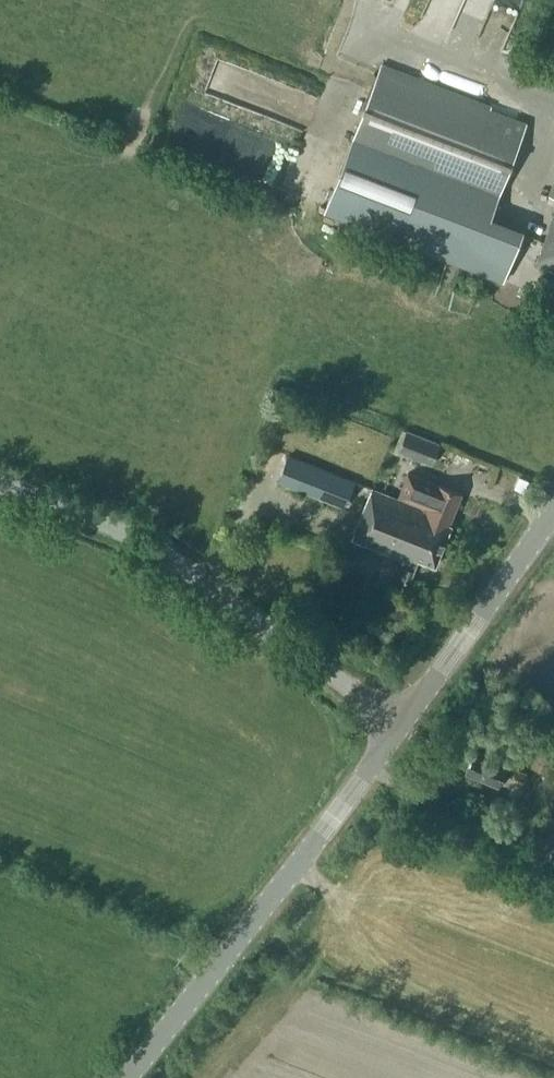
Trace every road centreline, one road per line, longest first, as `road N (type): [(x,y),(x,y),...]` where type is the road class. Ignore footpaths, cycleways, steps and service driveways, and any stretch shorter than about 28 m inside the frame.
road 1 (unclassified): [(402,719),(158,548),(0,477)]
road 2 (tertiary): [(124,1077),(402,719)]
road 3 (tertiary): [(402,719),(553,509)]

